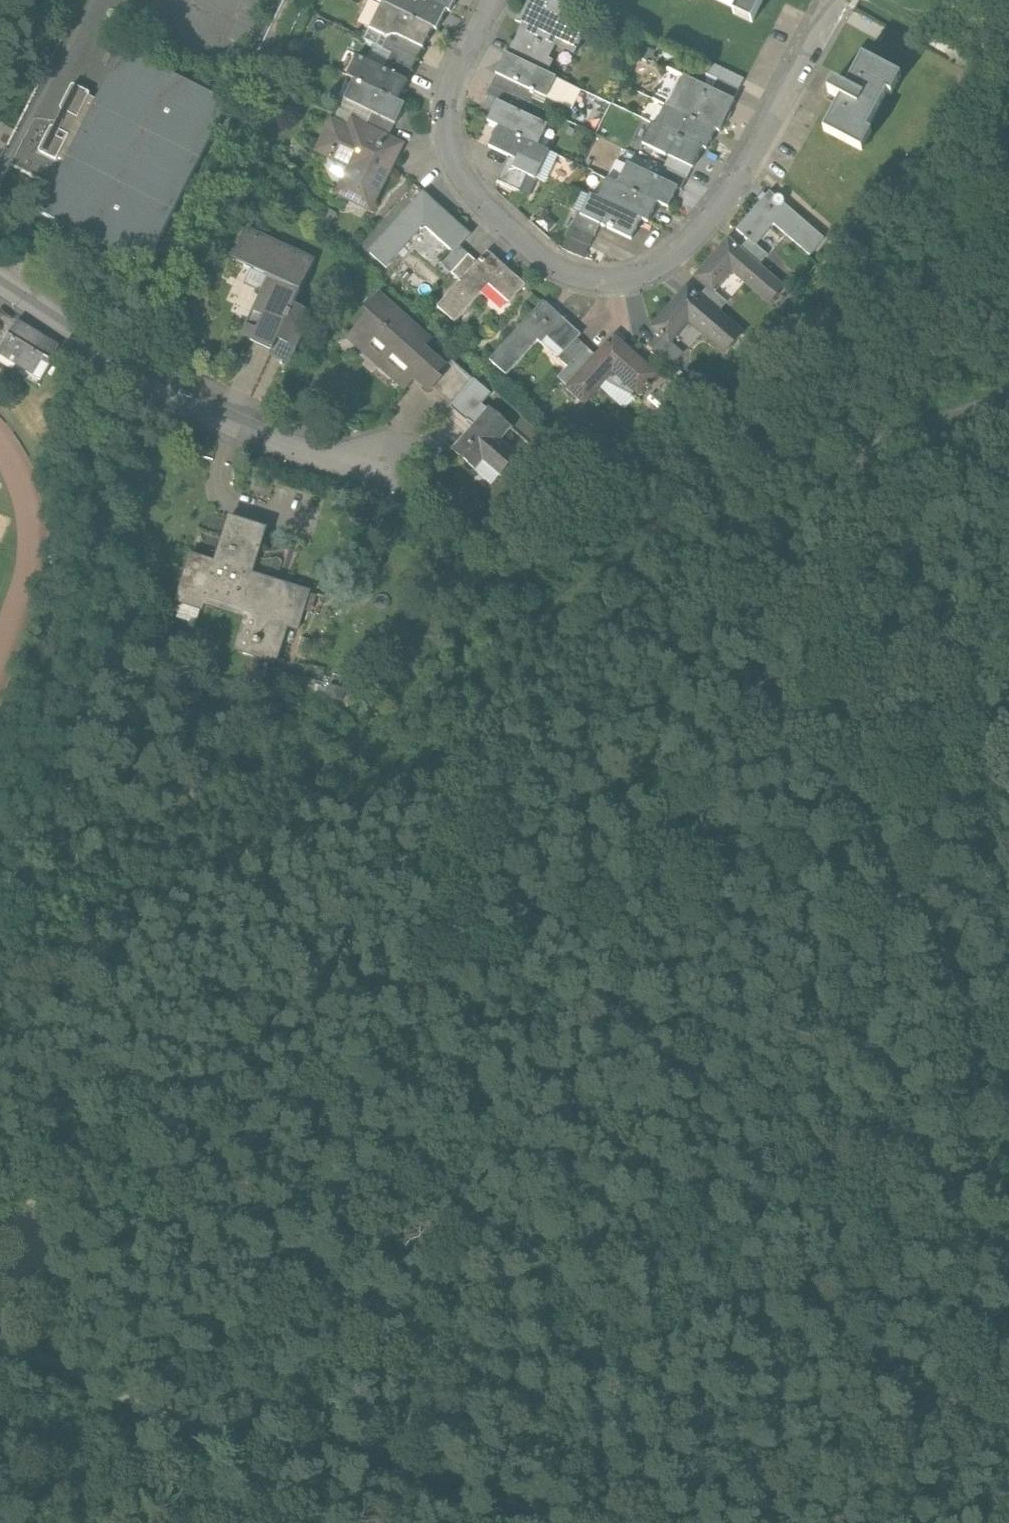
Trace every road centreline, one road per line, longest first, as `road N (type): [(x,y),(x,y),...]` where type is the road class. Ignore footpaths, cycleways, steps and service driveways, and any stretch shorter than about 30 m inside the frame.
road 1 (residential): [(494,0),(450,86),(449,133),(459,169),(473,195),(547,262),(616,277),(651,266),(683,241),(726,194),(835,0)]
road 2 (track): [(540,1522),(465,1483),(368,1453),(190,1432),(40,1356),(0,1344)]
road 3 (track): [(1008,1069),(956,975),(908,905),(834,822),(811,777),(793,699),(802,630)]
road 4 (residential): [(0,276),(156,372),(339,460)]
road 5 (track): [(1008,390),(876,442),(855,461),(802,630)]
road 6 (track): [(828,1522),(927,1433),(1008,1326)]
road 7 (track): [(802,630),(859,645),(1008,737)]

